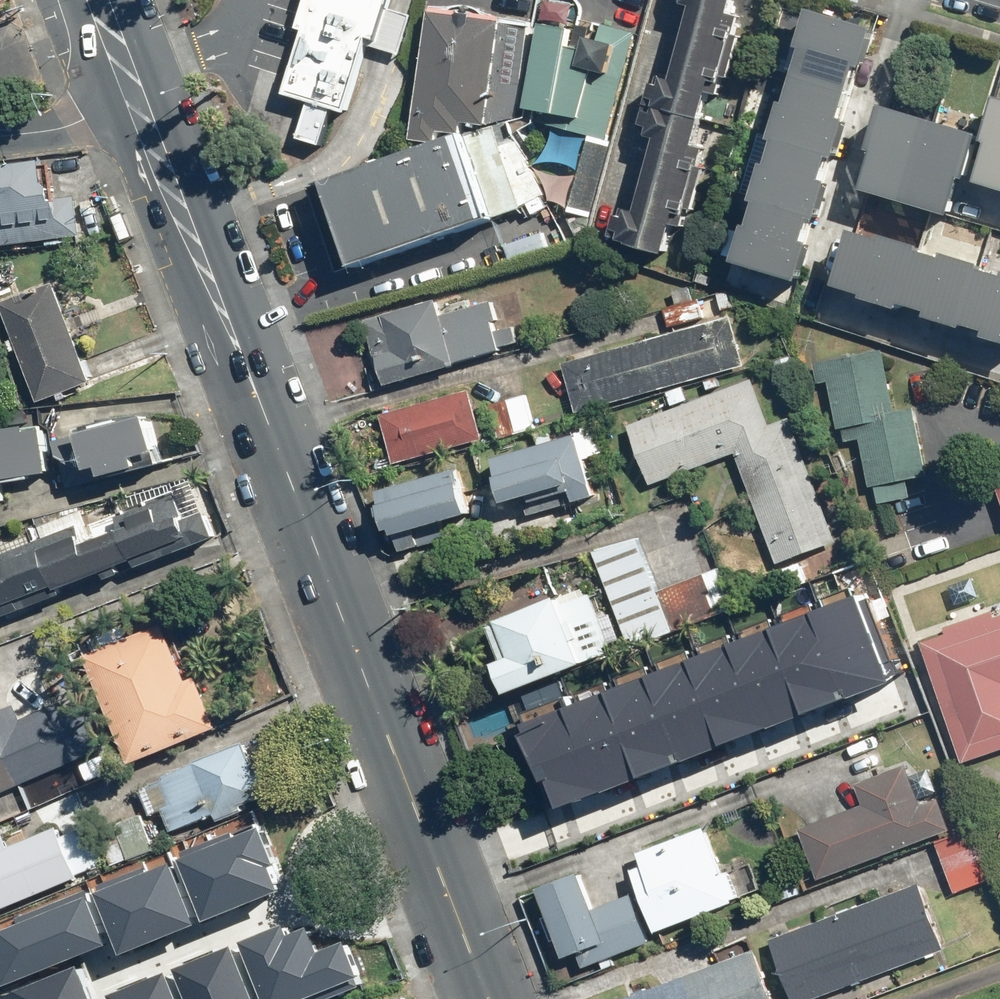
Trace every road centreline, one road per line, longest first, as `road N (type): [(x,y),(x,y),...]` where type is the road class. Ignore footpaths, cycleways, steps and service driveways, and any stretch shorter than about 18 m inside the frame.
road 1 (secondary): [(136,95),(488,998)]
road 2 (residential): [(0,138),(73,125),(136,95)]

